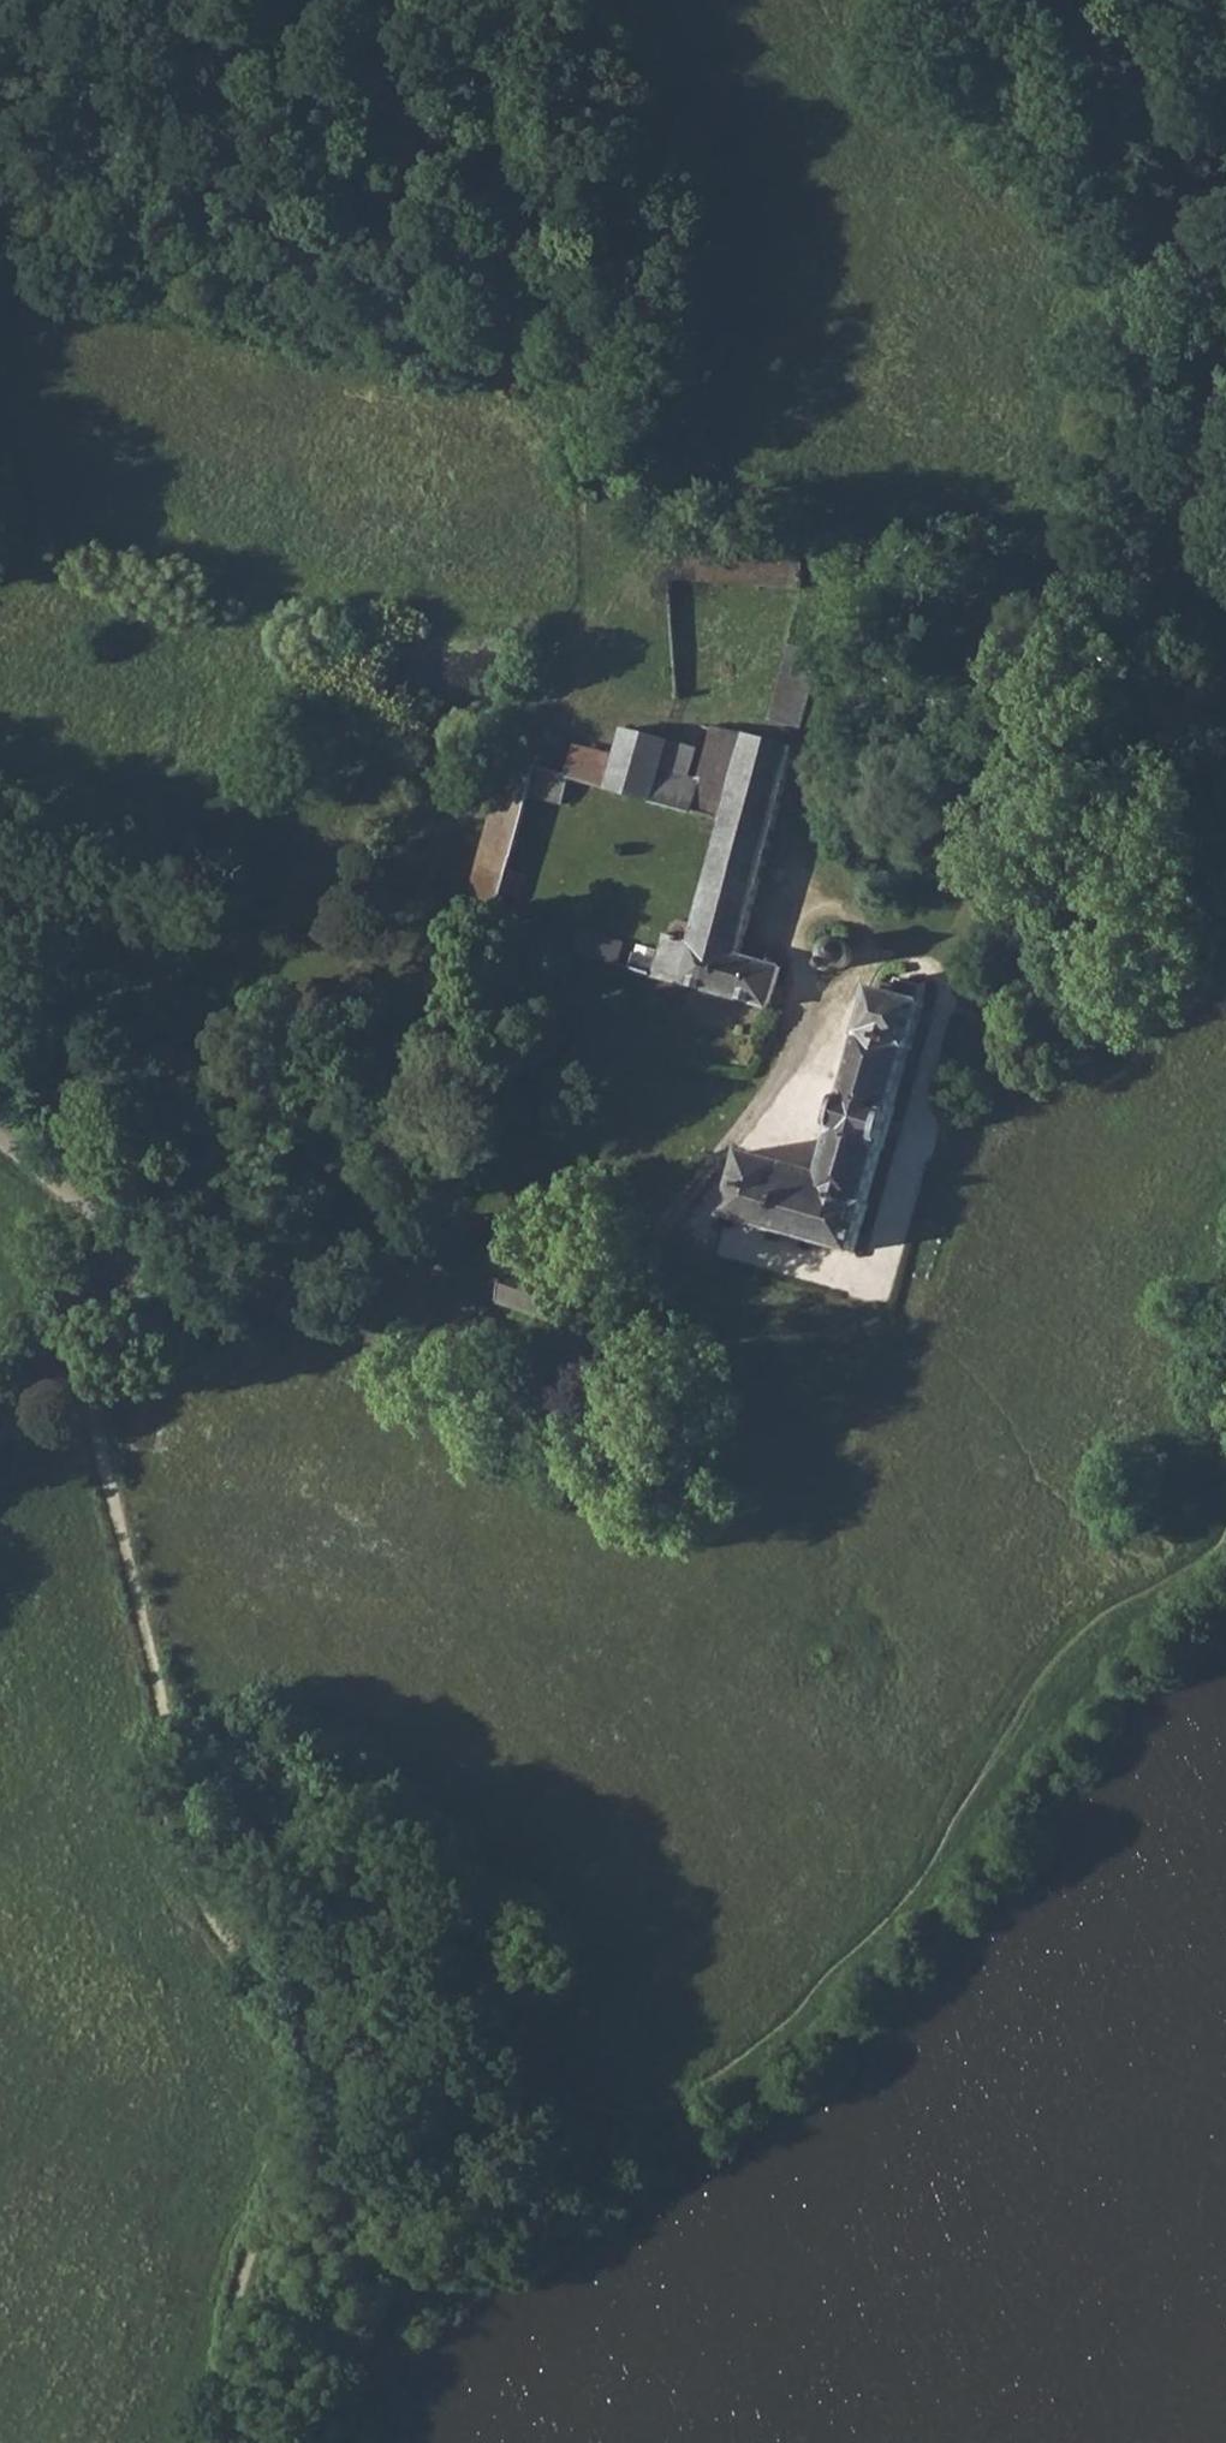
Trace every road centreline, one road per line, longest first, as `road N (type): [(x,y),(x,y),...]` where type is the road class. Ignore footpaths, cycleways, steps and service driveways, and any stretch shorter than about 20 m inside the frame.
road 1 (track): [(99,1220),(174,1093),(256,1013),(391,950),(440,891),(491,749)]
road 2 (unclassified): [(133,1260),(99,1220),(0,1136)]

